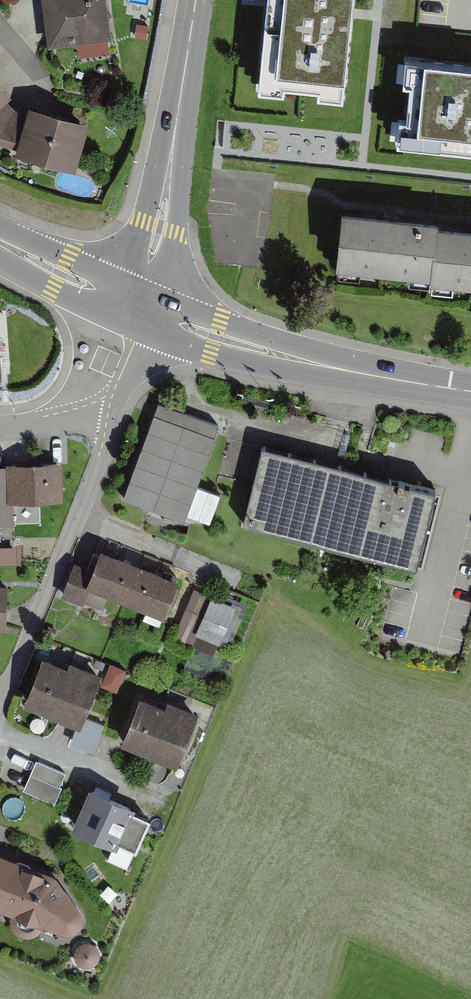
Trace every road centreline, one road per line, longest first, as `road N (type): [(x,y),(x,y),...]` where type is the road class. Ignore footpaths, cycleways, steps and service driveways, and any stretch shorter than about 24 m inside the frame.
road 1 (tertiary): [(470,392),(347,372),(139,309)]
road 2 (residential): [(6,714),(114,416)]
road 3 (tertiary): [(196,0),(167,197),(139,309)]
road 4 (tertiary): [(139,309),(0,242)]

